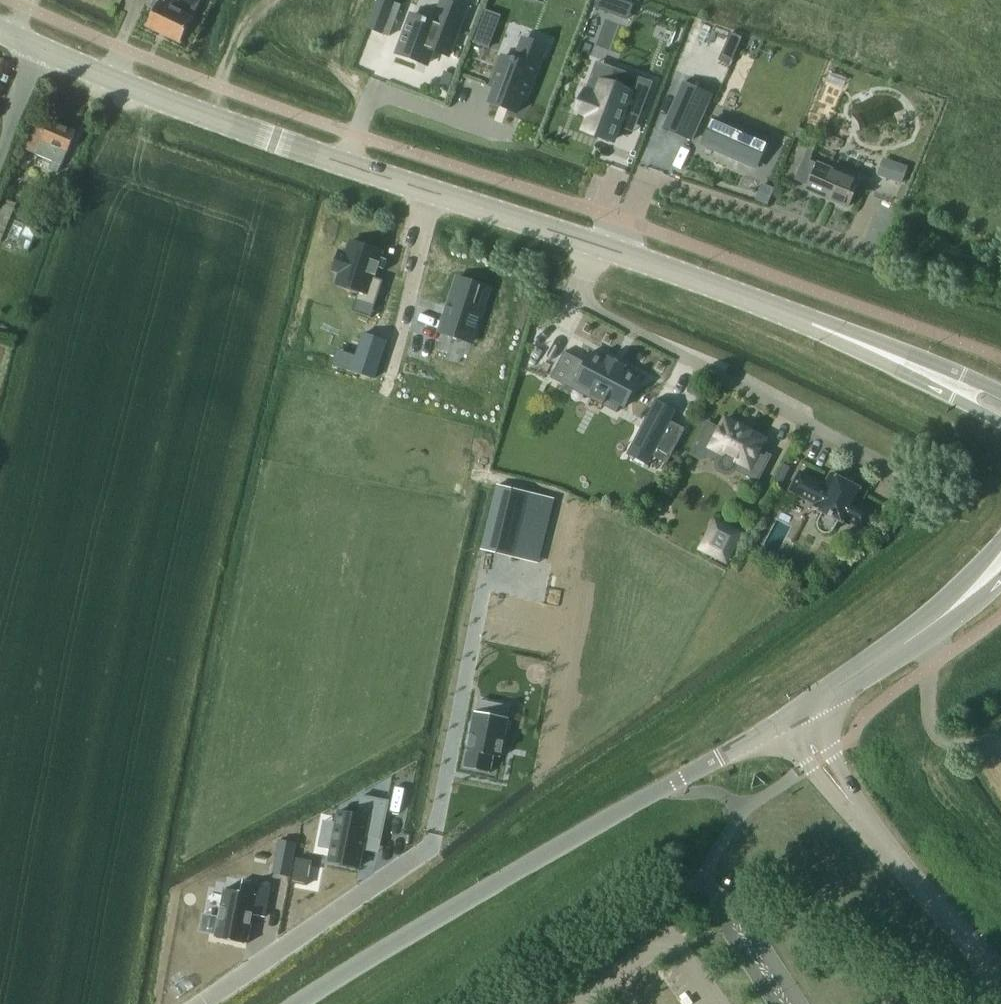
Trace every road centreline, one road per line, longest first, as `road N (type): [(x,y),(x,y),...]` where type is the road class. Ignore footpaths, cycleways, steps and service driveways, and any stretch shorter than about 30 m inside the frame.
road 1 (tertiary): [(599,242),(215,121),(0,27)]
road 2 (unclassified): [(293,1003),(793,715)]
road 3 (unclassified): [(200,1003),(429,847),(484,582)]
road 4 (residential): [(917,483),(573,298),(599,242)]
road 5 (residential): [(1000,973),(901,869),(793,715)]
road 6 (tertiary): [(811,324),(599,242)]
road 7 (tertiary): [(811,324),(1000,423)]
road 8 (tertiary): [(1000,391),(811,324)]
road 9 (unclassified): [(793,715),(914,638)]
road 10 (unclassified): [(1000,539),(914,638)]

